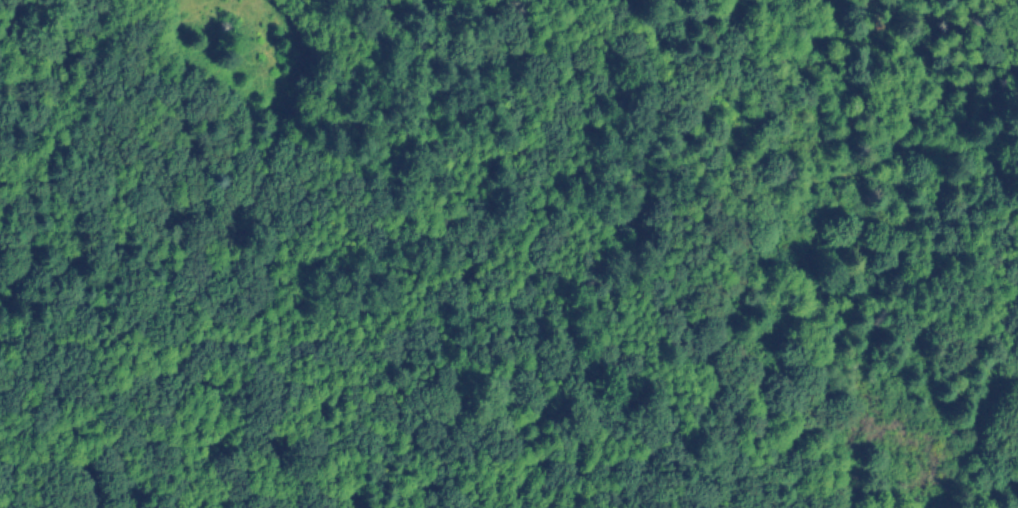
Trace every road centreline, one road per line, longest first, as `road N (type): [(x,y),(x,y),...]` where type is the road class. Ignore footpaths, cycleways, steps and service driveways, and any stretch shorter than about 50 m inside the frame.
road 1 (residential): [(1017,109),(815,160)]

